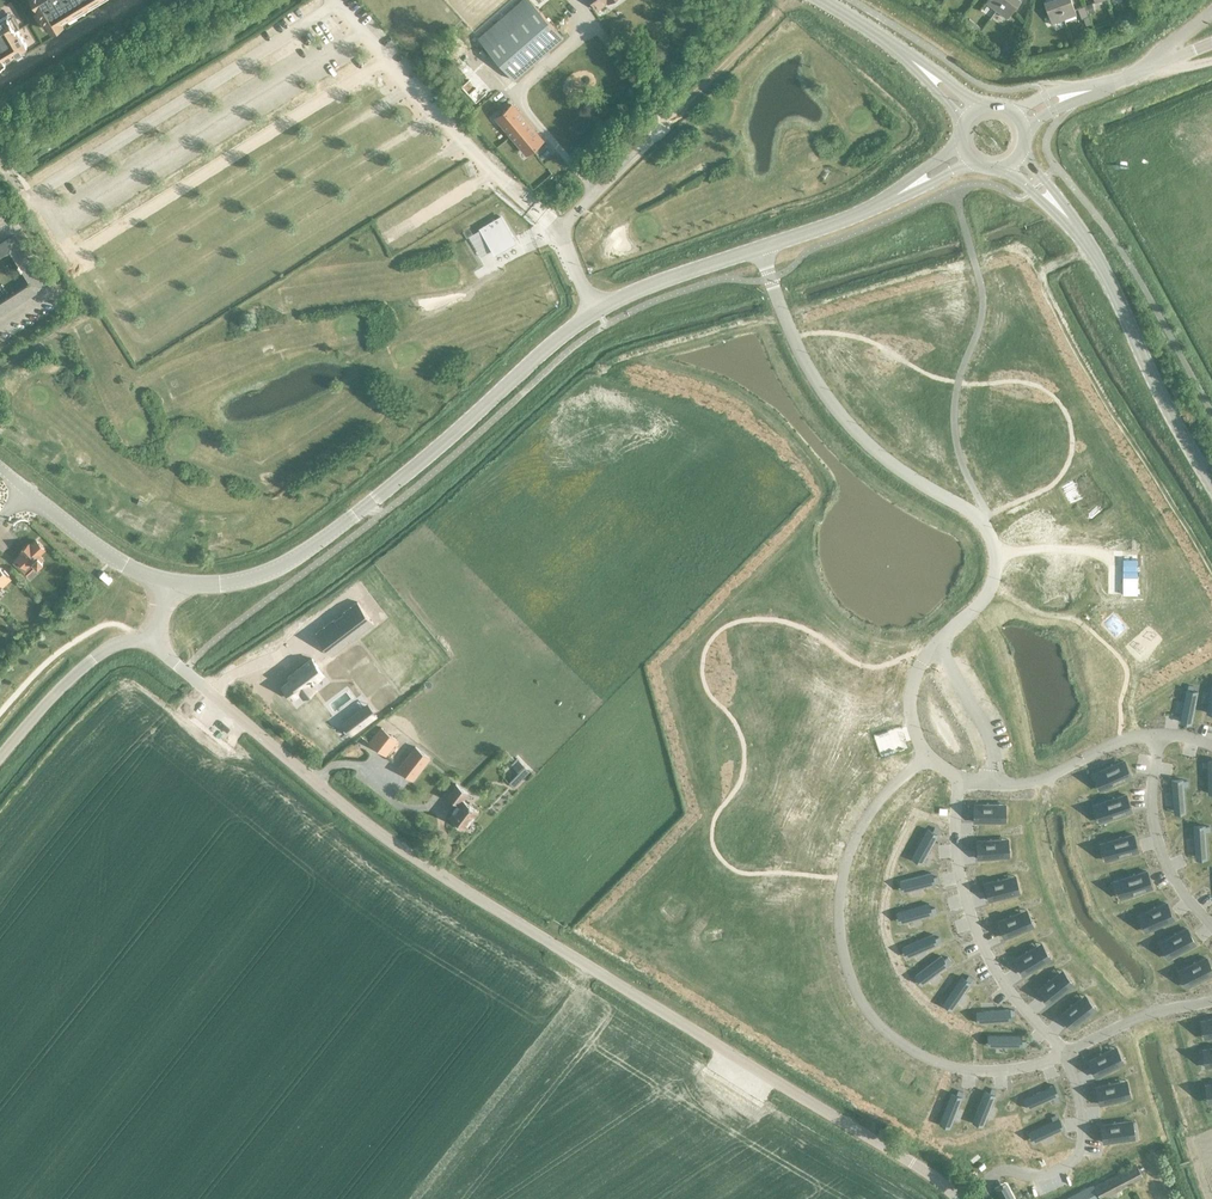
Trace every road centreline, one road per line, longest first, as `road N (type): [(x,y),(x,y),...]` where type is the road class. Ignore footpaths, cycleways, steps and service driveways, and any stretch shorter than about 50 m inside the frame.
road 1 (unclassified): [(913,1164),(391,843),(150,638)]
road 2 (unclassified): [(596,311),(902,193)]
road 3 (secondary): [(1211,487),(1170,416),(1110,280),(1060,211)]
road 4 (unclassified): [(365,508),(596,311)]
road 5 (unclassified): [(596,311),(559,233),(564,222),(677,113)]
road 6 (residential): [(169,580),(225,583),(271,571),(365,508)]
road 7 (unclassified): [(169,580),(92,544),(0,469)]
road 8 (unclassified): [(0,758),(106,649),(150,638)]
road 9 (track): [(677,113),(778,12)]
road 10 (tertiary): [(919,68),(819,0)]

